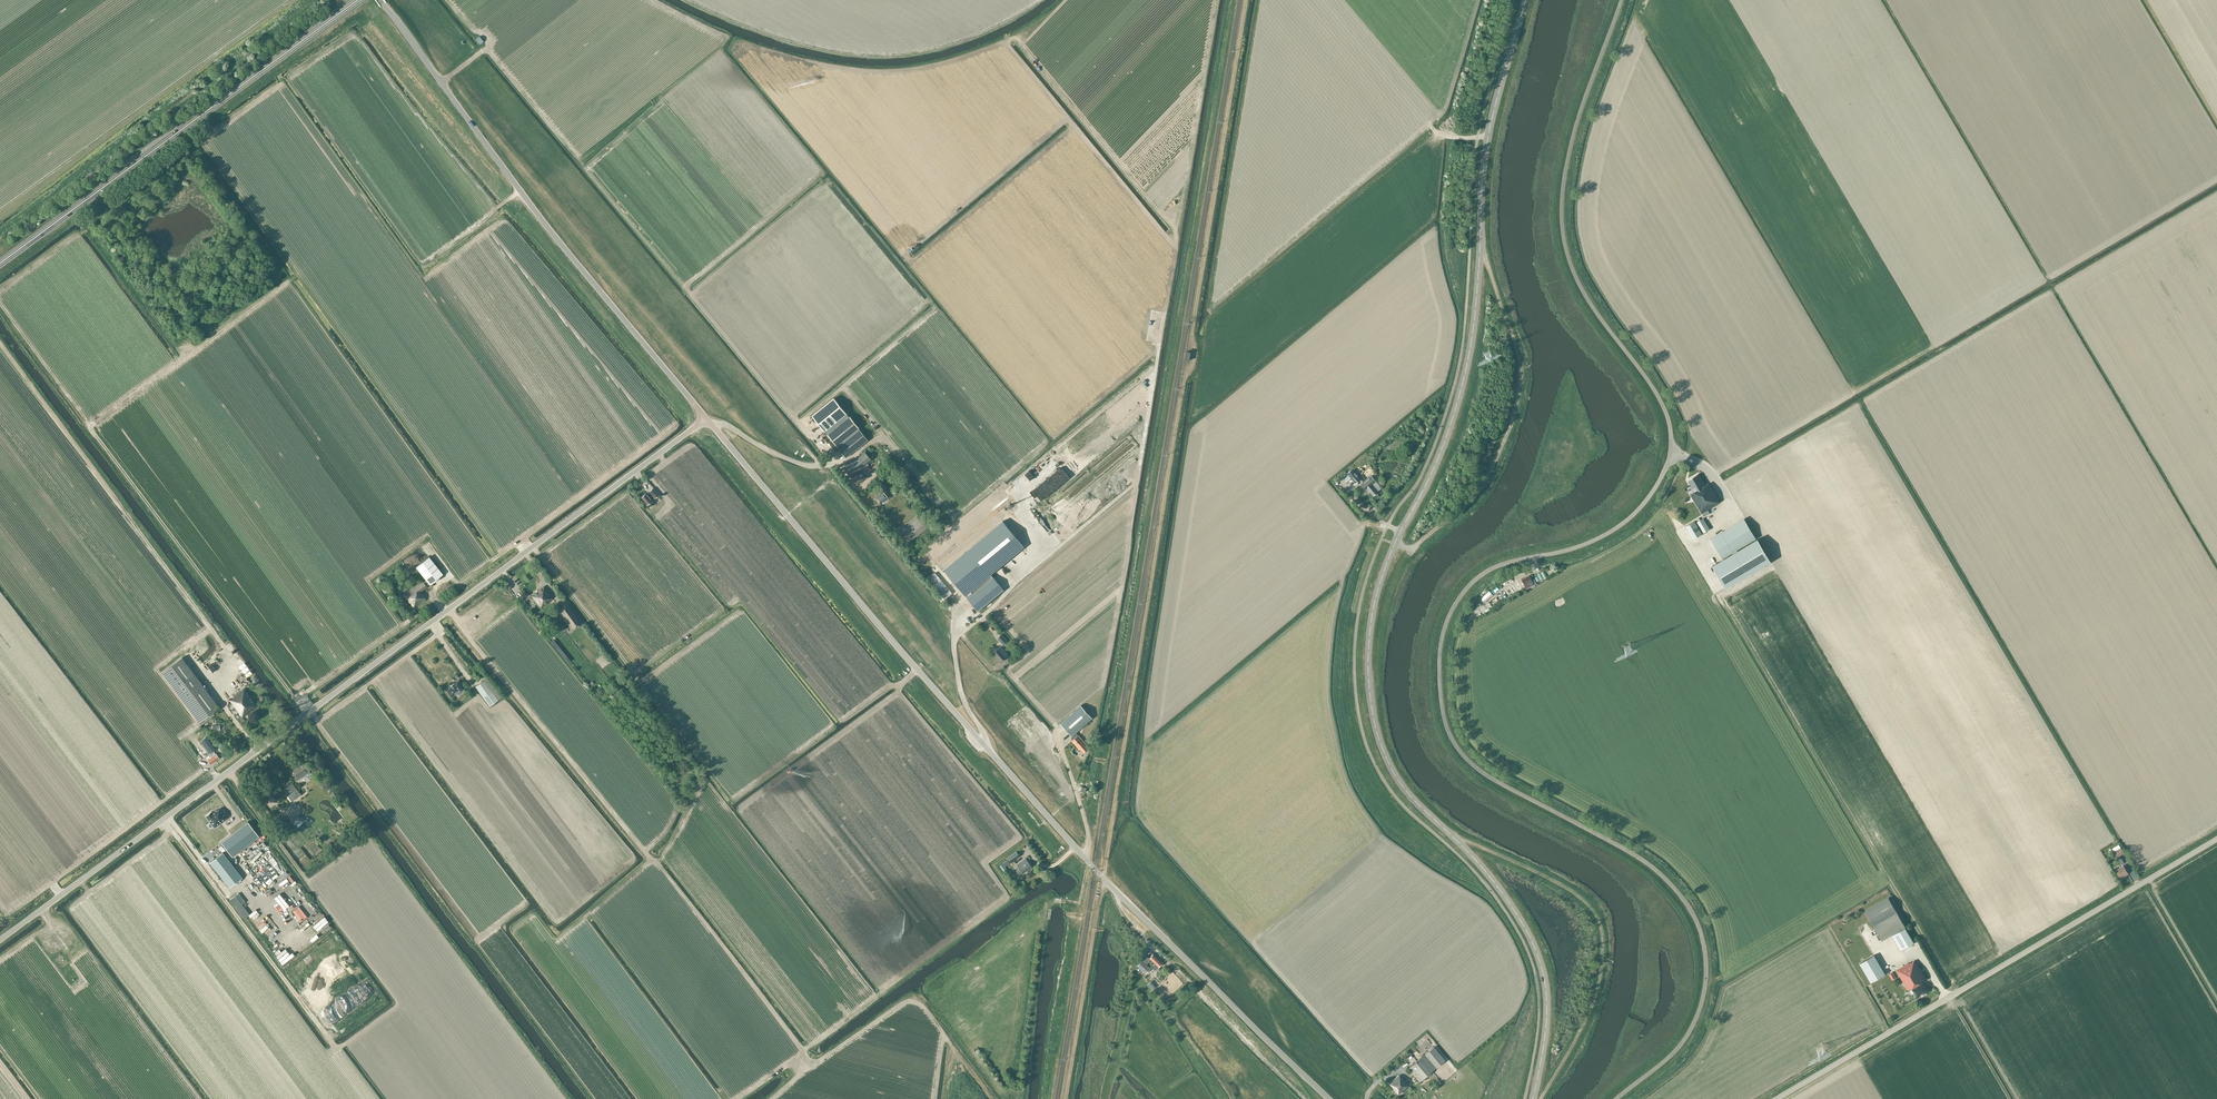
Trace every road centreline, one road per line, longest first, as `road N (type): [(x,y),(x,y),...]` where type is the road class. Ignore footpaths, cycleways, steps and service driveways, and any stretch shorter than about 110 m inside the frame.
road 1 (unclassified): [(1616,1098),(1670,1056),(1694,1023),(1706,974),(1699,927),(1644,861),(1472,765),(1446,725),(1439,673),(1445,625),(1472,583),(1499,565),(1607,534),(1645,501),(1668,459),(1664,408),(1583,293),(1563,228),(1575,127),(1621,0)]
road 2 (track): [(1065,1098),(1247,0)]
road 3 (tertiary): [(1480,242),(1465,377),(1437,461),(1381,580),(1369,689),(1396,778),(1490,877),(1537,954),(1546,1018),(1532,1098)]
road 4 (tertiary): [(1329,1098),(1096,870),(707,420)]
road 5 (unclassified): [(0,940),(707,420)]
road 6 (unclassified): [(1776,1098),(2216,839)]
road 7 (primary): [(0,264),(356,0)]
road 8 (tertiary): [(707,420),(520,191),(440,80)]
road 9 (track): [(1455,839),(1563,886),(1598,923),(1595,995),(1539,1098)]
road 10 (track): [(1419,543),(1483,486),(1515,413),(1519,359),(1479,254)]
road 11 (track): [(1018,1098),(1045,904),(1079,899),(1087,860)]
road 12 (tertiary): [(1480,242),(1488,137),(1527,0)]

